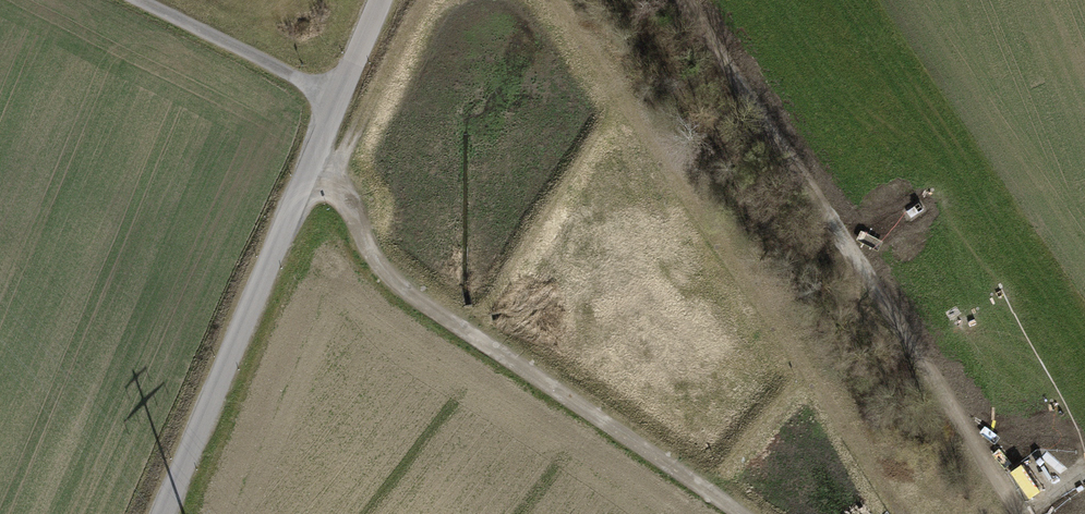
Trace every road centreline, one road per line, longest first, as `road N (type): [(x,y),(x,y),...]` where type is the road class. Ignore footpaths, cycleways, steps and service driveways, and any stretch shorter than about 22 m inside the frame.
road 1 (track): [(675,0),(1022,513)]
road 2 (track): [(308,170),(338,188),(370,251),(415,298),(743,513)]
road 3 (unclassified): [(379,0),(163,513)]
road 4 (track): [(136,0),(339,97)]

